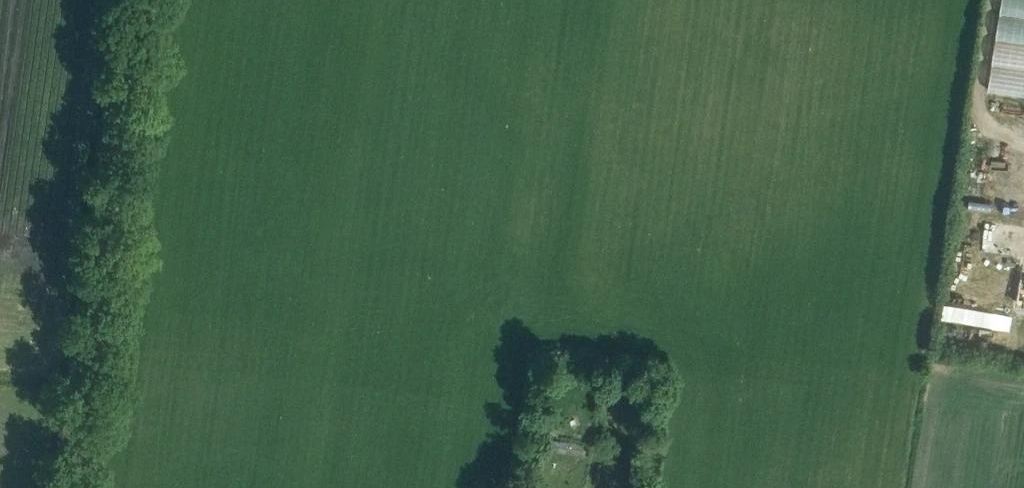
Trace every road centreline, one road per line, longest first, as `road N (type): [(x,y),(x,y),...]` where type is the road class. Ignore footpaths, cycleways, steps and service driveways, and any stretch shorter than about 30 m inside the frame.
road 1 (unclassified): [(70,487),(138,0)]

